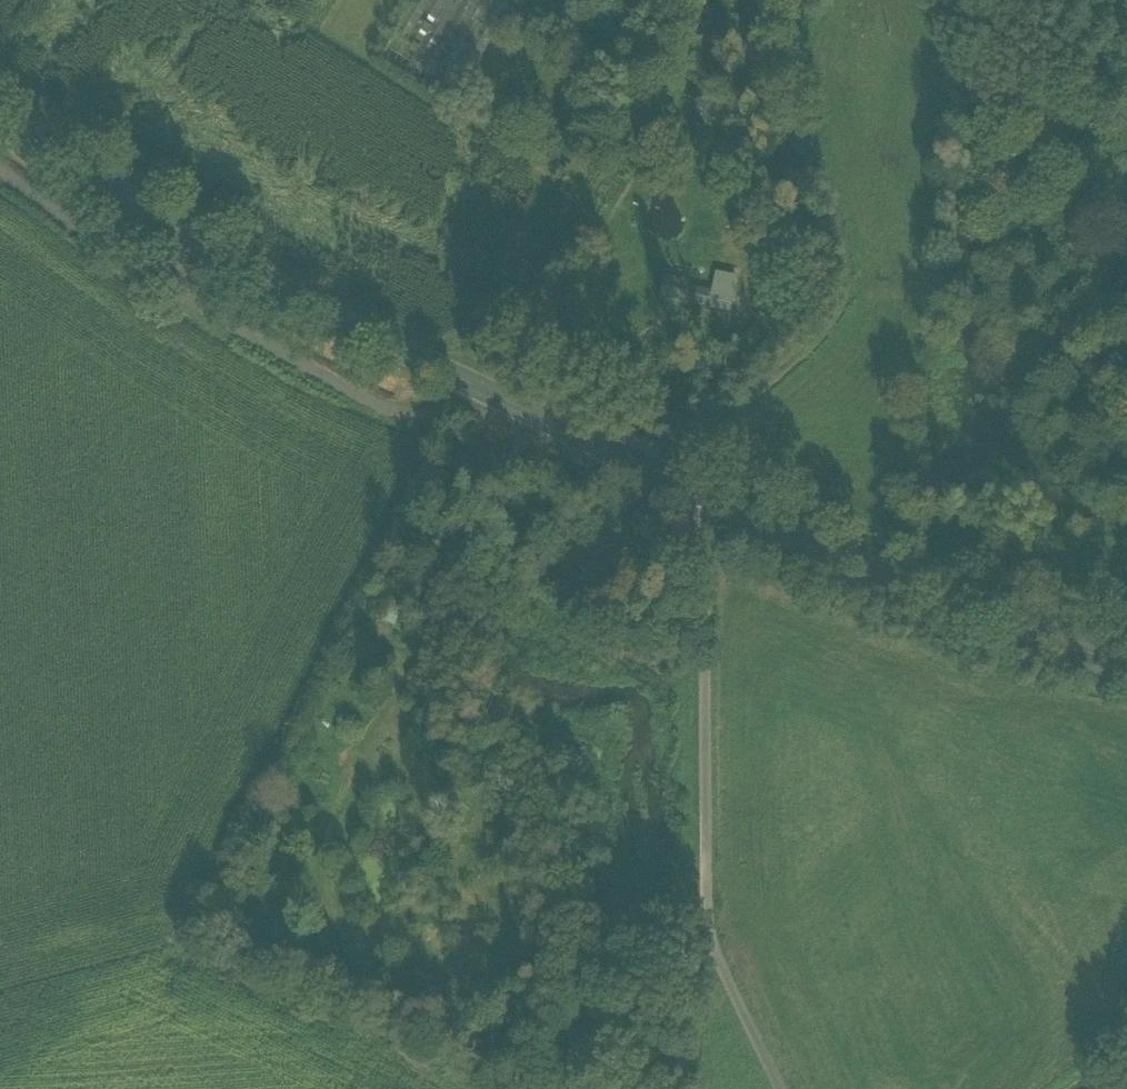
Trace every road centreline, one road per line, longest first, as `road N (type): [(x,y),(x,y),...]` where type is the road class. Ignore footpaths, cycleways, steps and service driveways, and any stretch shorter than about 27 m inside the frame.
road 1 (tertiary): [(0,99),(222,254),(695,493)]
road 2 (unclassified): [(778,1088),(707,949),(698,519)]
road 3 (track): [(695,493),(715,431),(815,345),(841,287),(842,248),(783,76),(784,0)]
road 4 (tertiary): [(695,493),(861,572),(971,611),(1126,650)]

